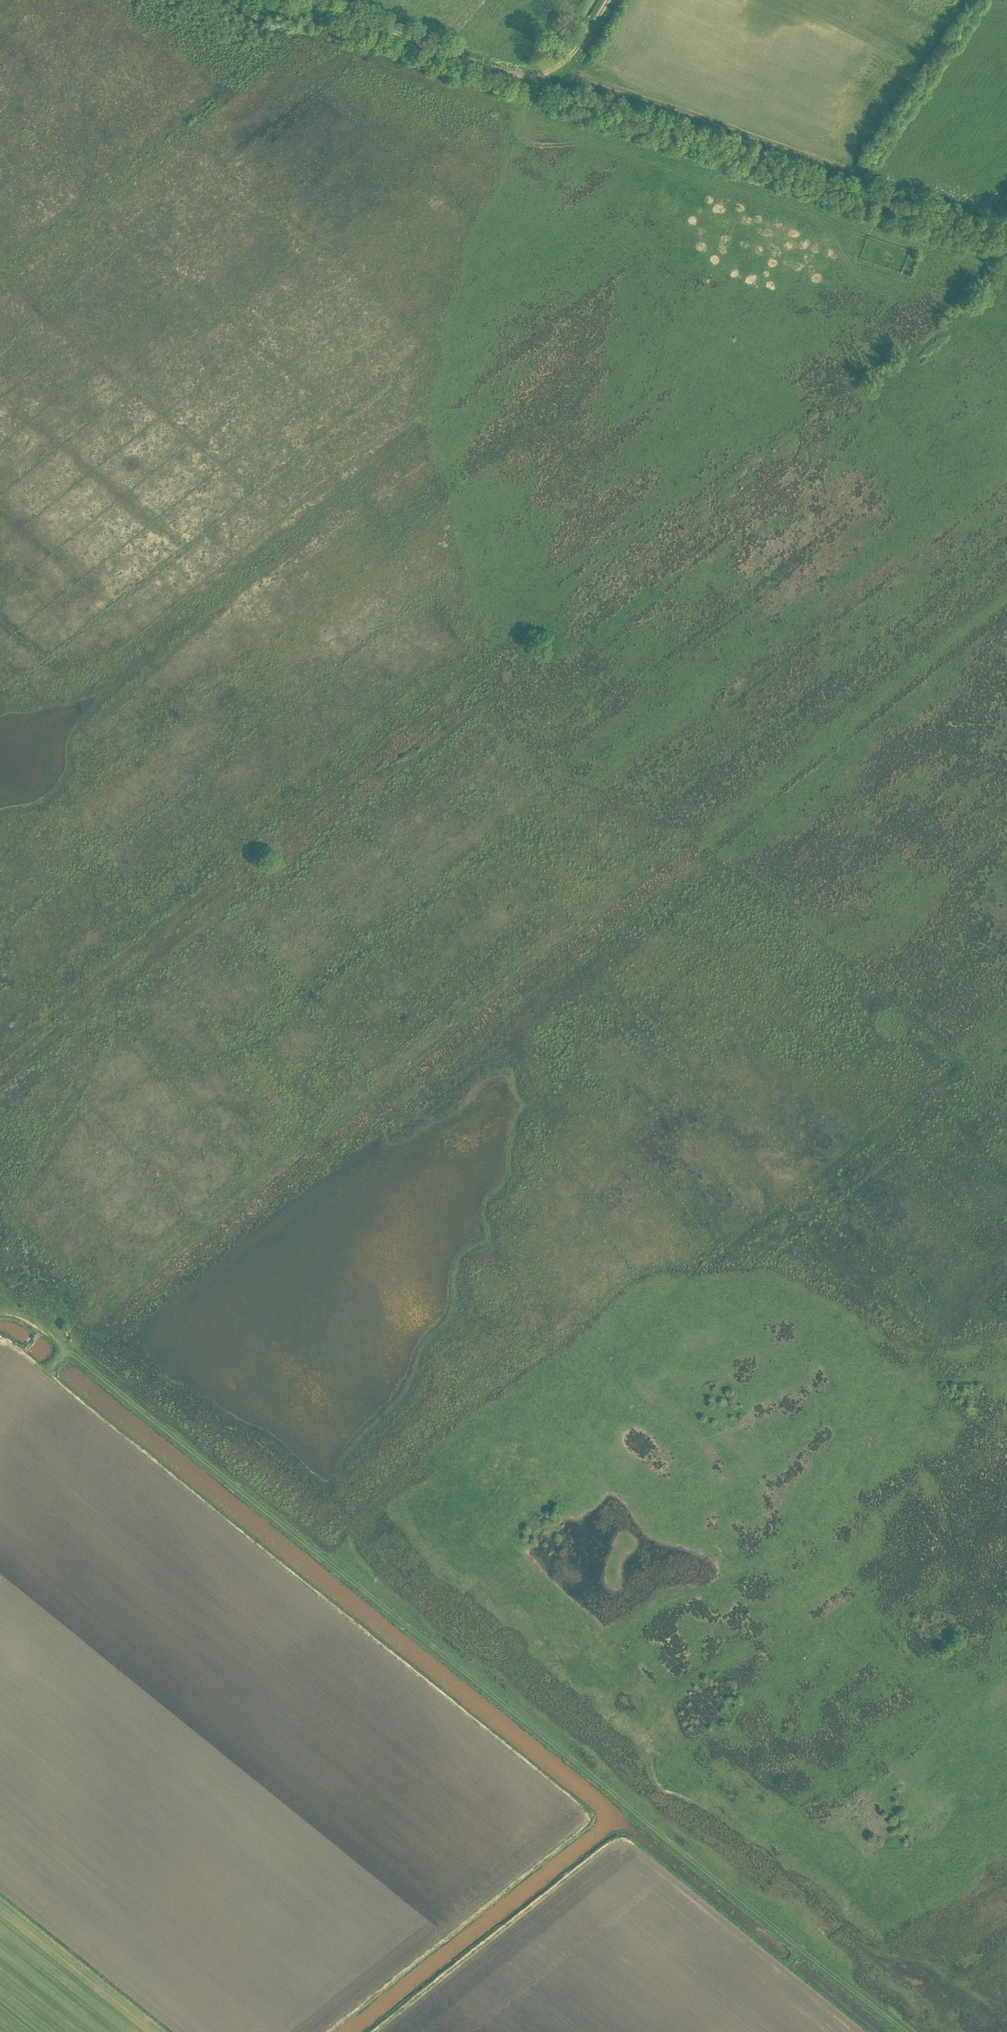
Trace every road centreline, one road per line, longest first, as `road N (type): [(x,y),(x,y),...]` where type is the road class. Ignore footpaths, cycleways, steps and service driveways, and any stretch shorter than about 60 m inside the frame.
road 1 (track): [(304,0),(504,75),(543,75),(566,58),(608,0)]

